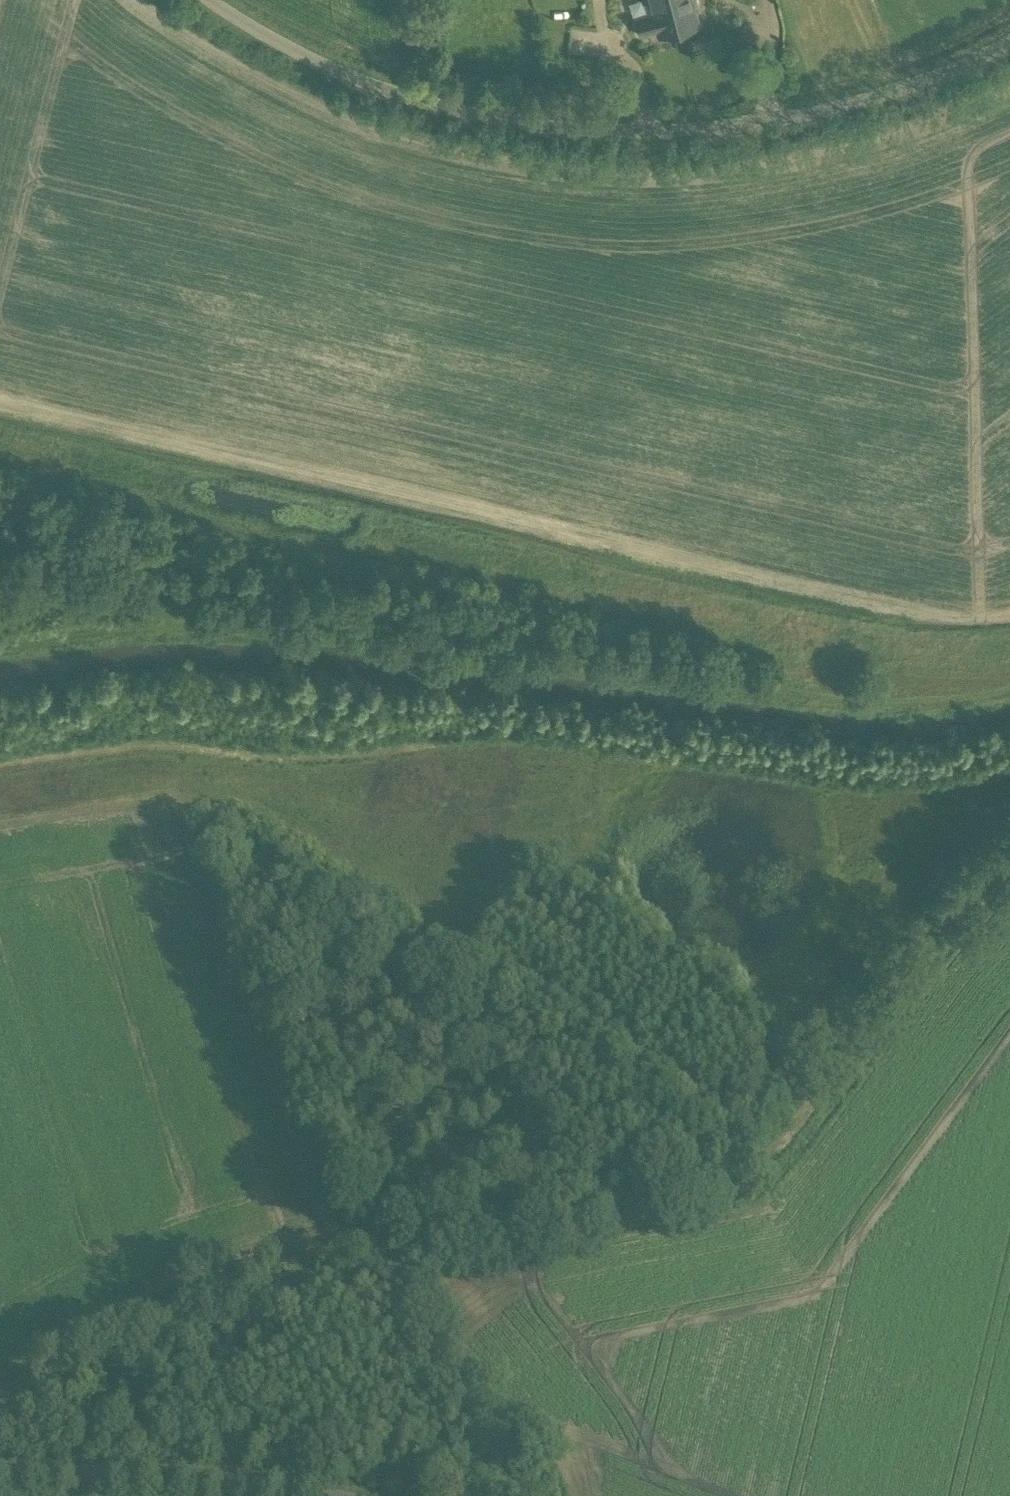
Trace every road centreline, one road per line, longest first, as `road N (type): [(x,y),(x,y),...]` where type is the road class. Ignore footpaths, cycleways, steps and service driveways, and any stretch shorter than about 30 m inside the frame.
road 1 (track): [(1009,850),(923,947),(789,1127),(725,1181),(233,1288),(134,1330),(0,1403)]
road 2 (unclassified): [(211,0),(346,75),(408,97),(598,133),(712,130),(838,108),(1009,42)]
road 3 (unclassified): [(335,1495),(158,1474),(0,1475)]

